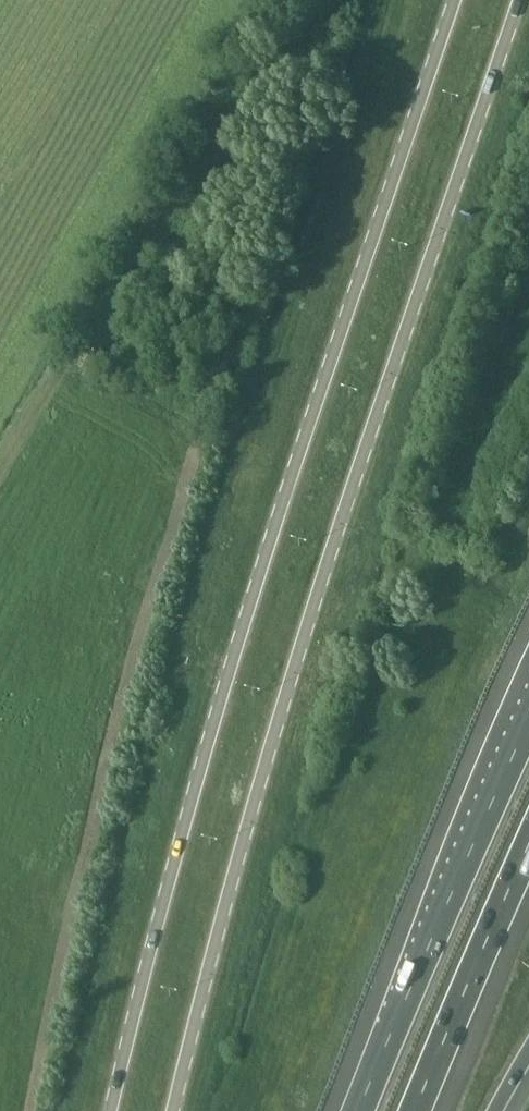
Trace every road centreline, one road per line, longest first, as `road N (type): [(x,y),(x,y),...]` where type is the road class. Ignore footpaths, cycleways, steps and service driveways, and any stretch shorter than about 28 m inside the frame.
road 1 (secondary): [(174,1110),(299,653),(520,0)]
road 2 (secondary): [(455,0),(237,650),(111,1110)]
road 3 (motorway): [(528,733),(361,1110)]
road 4 (motorway): [(416,1110),(528,848)]

